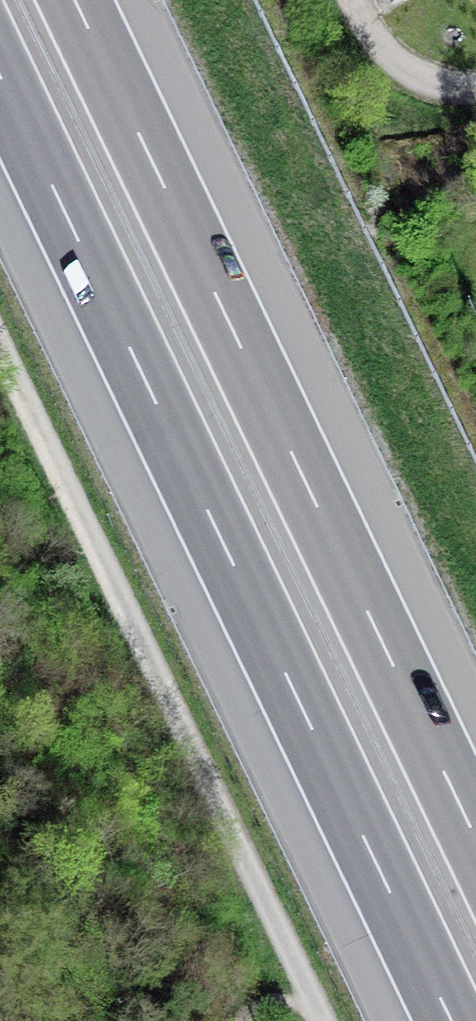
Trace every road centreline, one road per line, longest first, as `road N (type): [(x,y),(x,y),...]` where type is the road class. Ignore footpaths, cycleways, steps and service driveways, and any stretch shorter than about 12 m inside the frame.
road 1 (motorway): [(0,76),(451,1020)]
road 2 (motorway): [(475,839),(75,0)]
road 3 (track): [(0,345),(311,996)]
road 4 (track): [(475,85),(441,83),(397,62),(353,0)]

